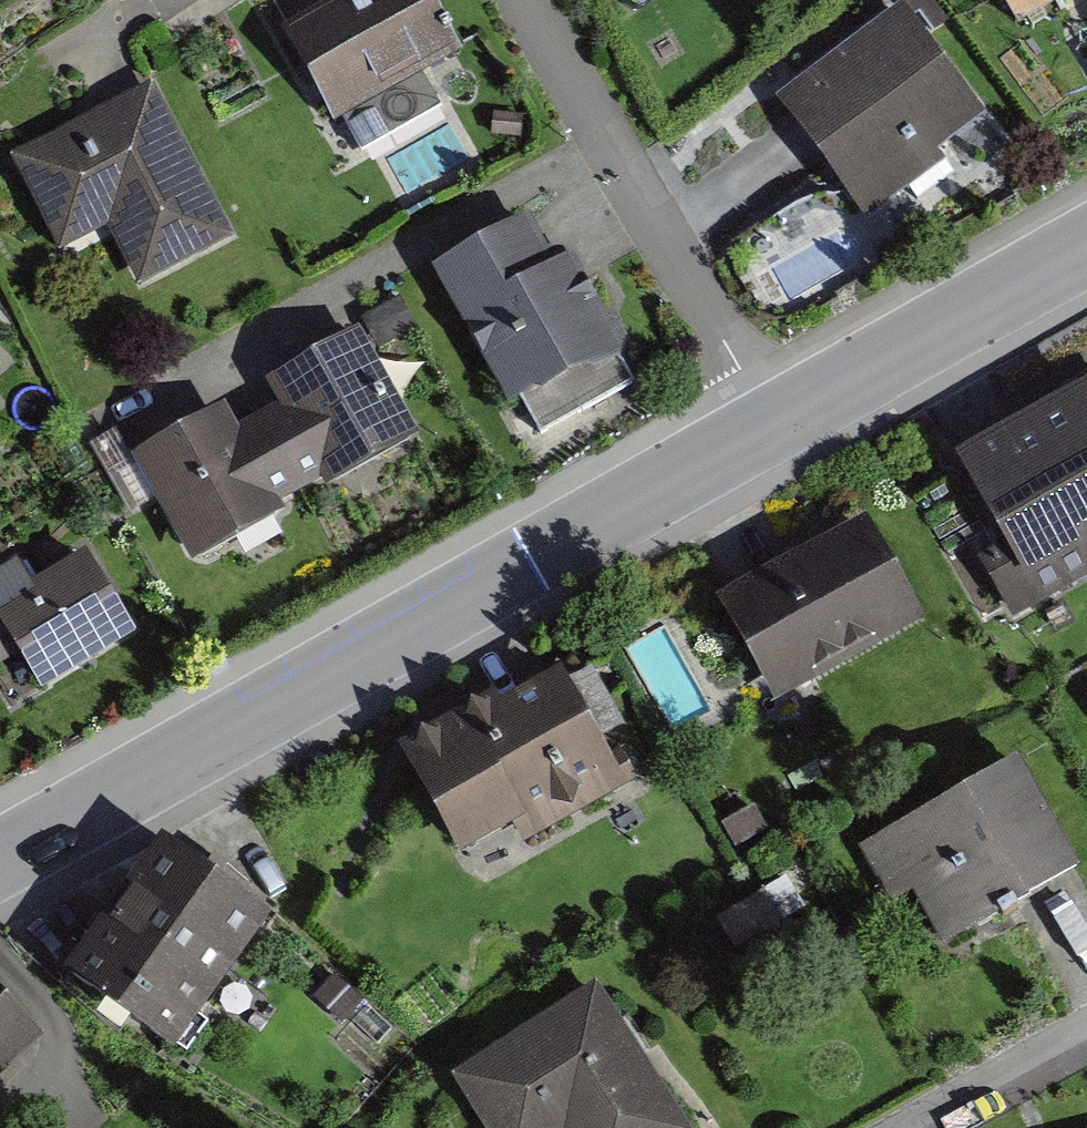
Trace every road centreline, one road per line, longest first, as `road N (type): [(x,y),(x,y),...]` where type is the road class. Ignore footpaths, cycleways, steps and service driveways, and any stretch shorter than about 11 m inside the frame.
road 1 (residential): [(0,856),(777,425)]
road 2 (residential): [(777,425),(524,0)]
road 3 (residential): [(777,425),(1086,252)]
road 4 (residential): [(932,1127),(1086,1040)]

